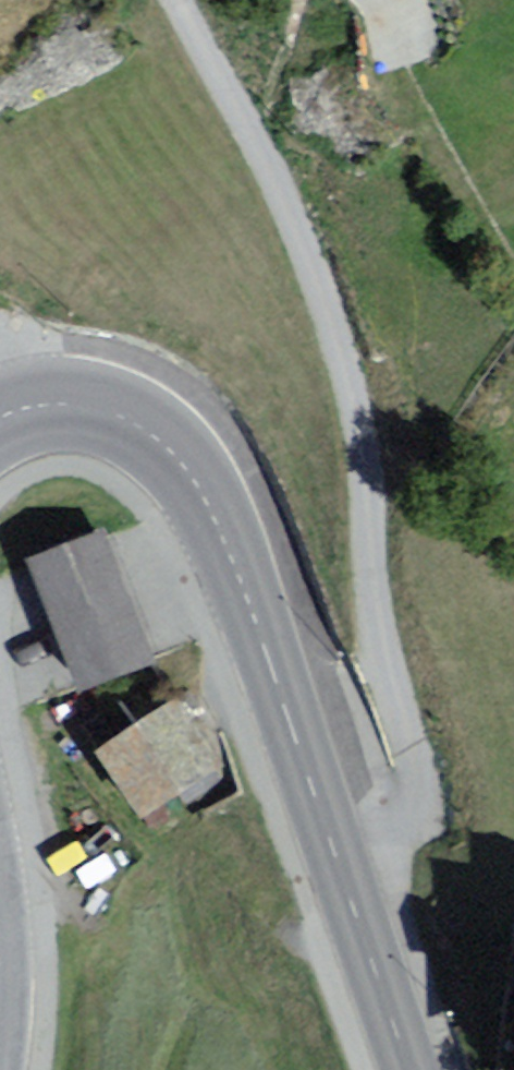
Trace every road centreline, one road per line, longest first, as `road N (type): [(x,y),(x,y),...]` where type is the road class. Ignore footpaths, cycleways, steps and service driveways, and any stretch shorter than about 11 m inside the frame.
road 1 (residential): [(184,0),(281,191),(345,350),(381,656),(426,789),(415,836),(346,887)]
road 2 (tertiary): [(0,418),(62,397),(129,417),(185,460),(221,527),(346,887)]
road 3 (tertiary): [(346,887),(411,1069)]

